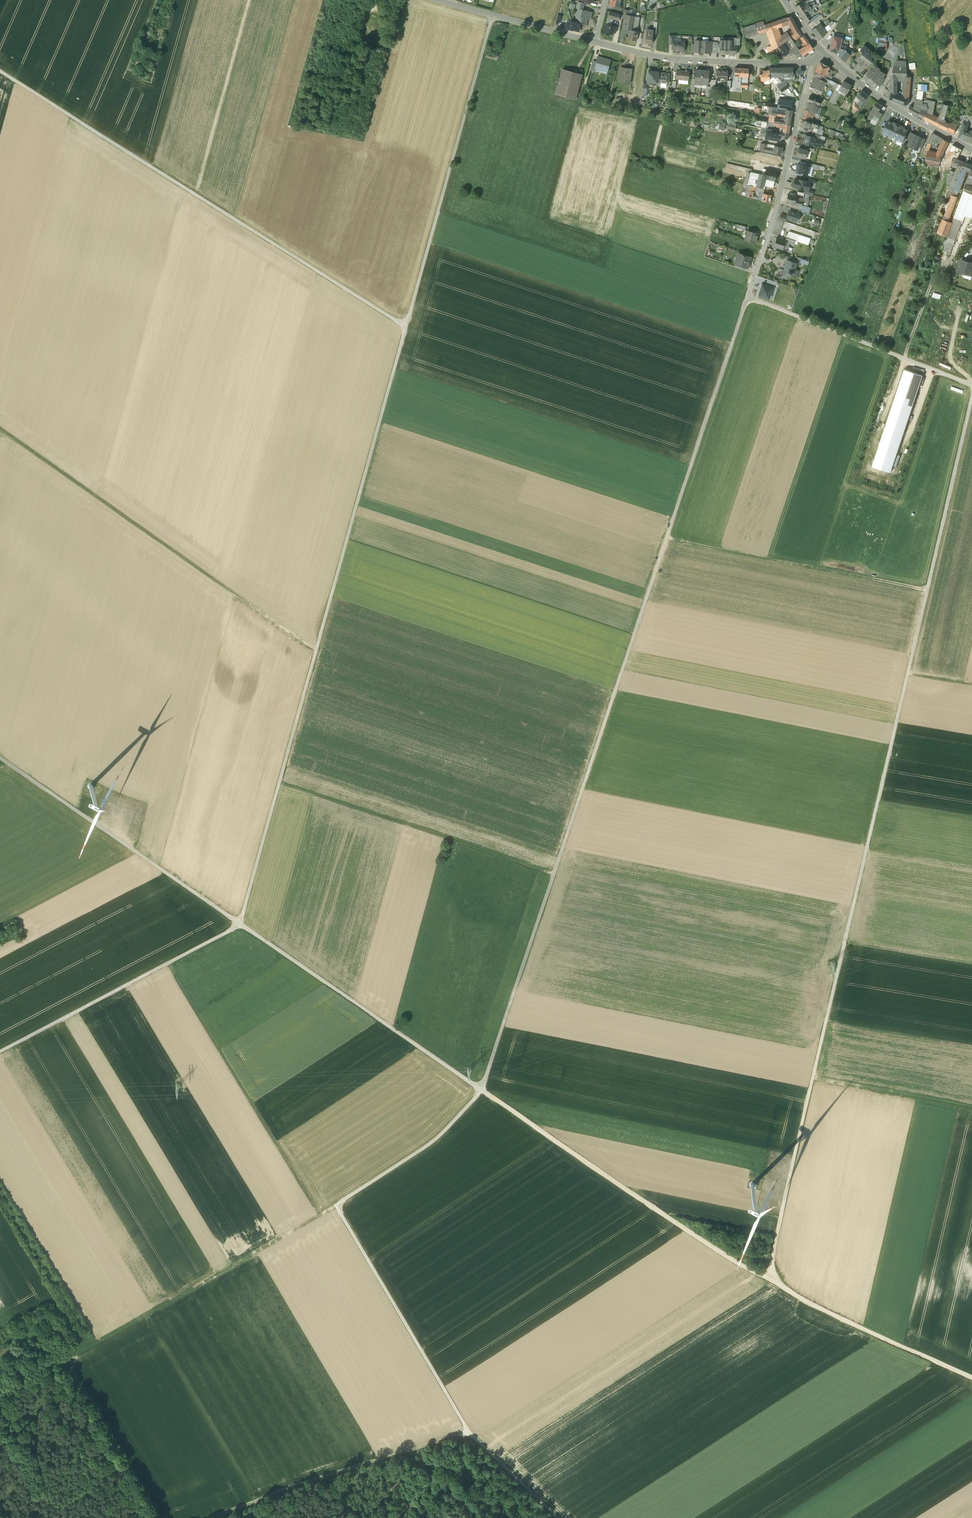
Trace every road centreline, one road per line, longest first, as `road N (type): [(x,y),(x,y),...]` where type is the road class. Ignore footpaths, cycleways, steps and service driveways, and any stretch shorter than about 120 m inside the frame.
road 1 (track): [(492,15),(238,923)]
road 2 (track): [(971,397),(766,1278)]
road 3 (track): [(481,1089),(748,296)]
road 4 (track): [(971,1381),(730,1258),(481,1089)]
road 5 (track): [(0,72),(406,326)]
road 6 (track): [(0,430),(316,651)]
road 7 (track): [(558,1517),(469,1432),(339,1207)]
road 8 (track): [(339,1207),(60,1360)]
road 9 (track): [(167,963),(320,1216)]
road 10 (track): [(481,1089),(238,923)]
road 11 (track): [(279,783),(554,874)]
road 12 (track): [(238,923),(0,759)]
road 13 (track): [(469,1432),(204,1517)]
road 14 (track): [(238,923),(0,1051)]
road 15 (track): [(667,538),(927,591)]
road 16 (residential): [(812,62),(748,296)]
road 17 (track): [(971,385),(748,296)]
road 18 (tertiary): [(812,62),(671,59),(594,42)]
road 19 (track): [(339,1207),(431,1143),(481,1089)]
road 20 (track): [(157,1517),(60,1360)]
road 21 (tertiary): [(971,152),(889,105),(827,56)]
road 22 (track): [(813,1078),(971,1108)]
road 23 (tertiary): [(594,42),(445,2)]

